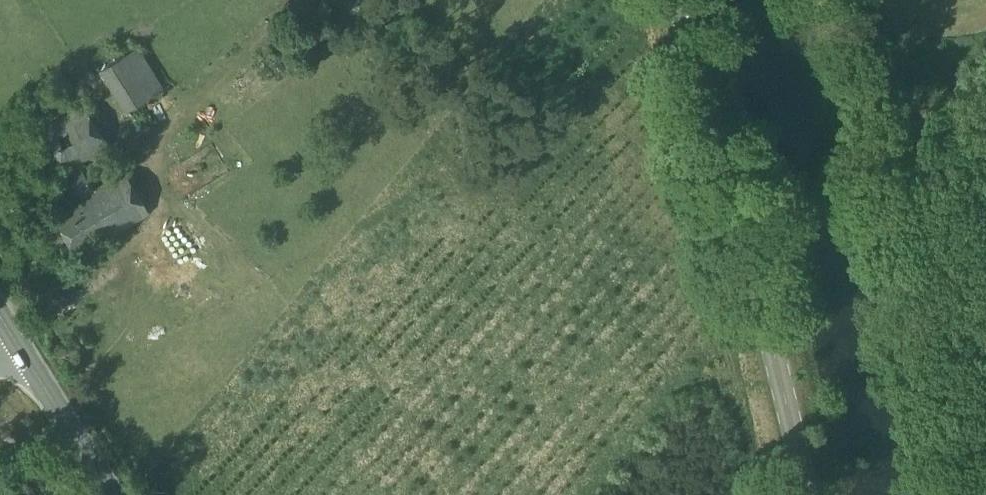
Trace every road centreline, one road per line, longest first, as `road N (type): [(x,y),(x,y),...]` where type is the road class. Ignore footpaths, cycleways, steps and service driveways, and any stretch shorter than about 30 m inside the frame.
road 1 (secondary): [(805,494),(672,0)]
road 2 (unclassified): [(957,494),(865,130)]
road 3 (secondary): [(108,494),(6,333)]

